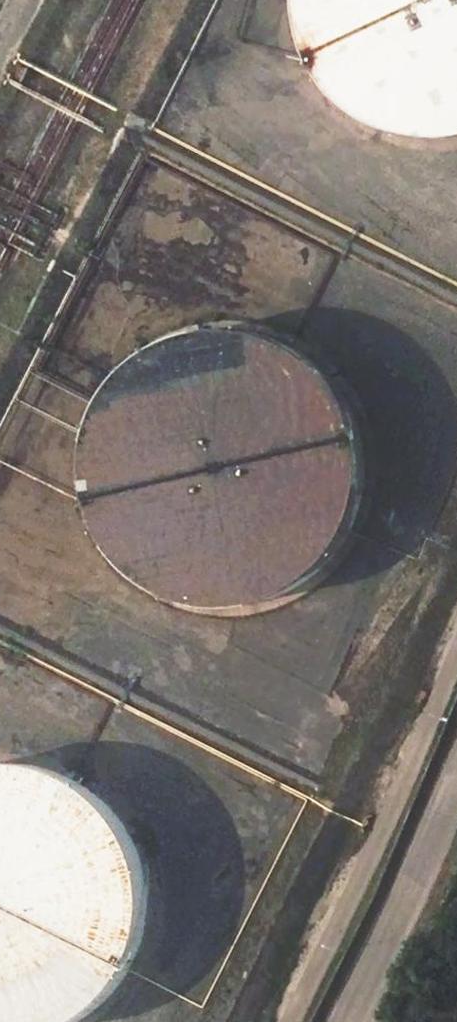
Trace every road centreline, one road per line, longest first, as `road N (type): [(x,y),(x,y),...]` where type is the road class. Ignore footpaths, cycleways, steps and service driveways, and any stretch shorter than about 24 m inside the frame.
road 1 (unclassified): [(356,1021),(456,805)]

